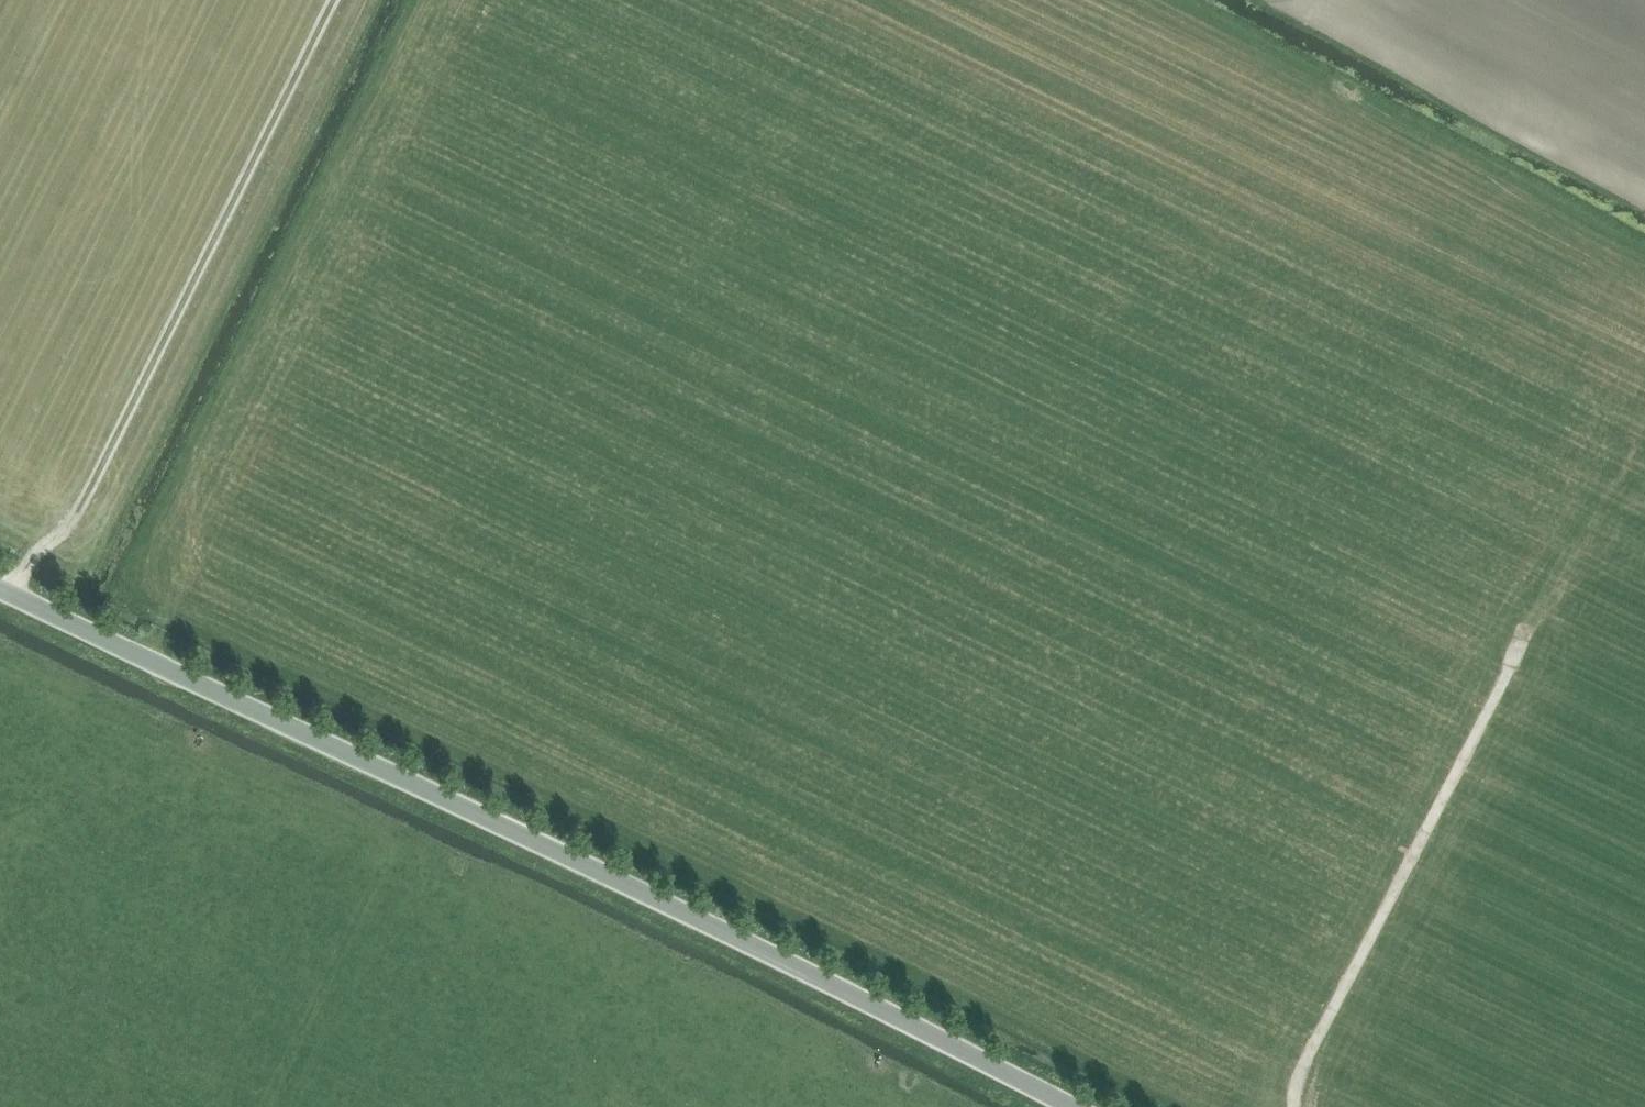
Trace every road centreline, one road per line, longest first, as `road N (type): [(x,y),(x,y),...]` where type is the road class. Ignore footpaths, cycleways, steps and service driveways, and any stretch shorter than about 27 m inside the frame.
road 1 (unclassified): [(1066,1106),(0,588)]

